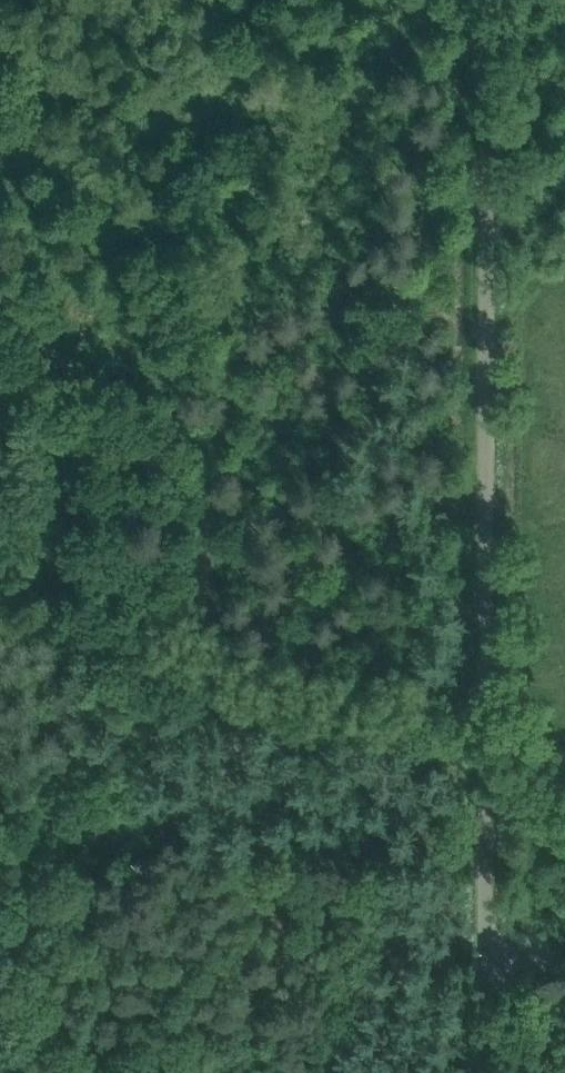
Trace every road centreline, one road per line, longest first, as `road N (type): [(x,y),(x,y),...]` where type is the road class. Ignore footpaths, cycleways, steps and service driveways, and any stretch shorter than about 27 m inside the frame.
road 1 (unclassified): [(485,960),(485,0)]
road 2 (track): [(485,709),(259,678),(226,662),(208,623),(199,489),(37,338),(0,256)]
road 3 (track): [(138,815),(137,718),(167,690),(226,662)]

